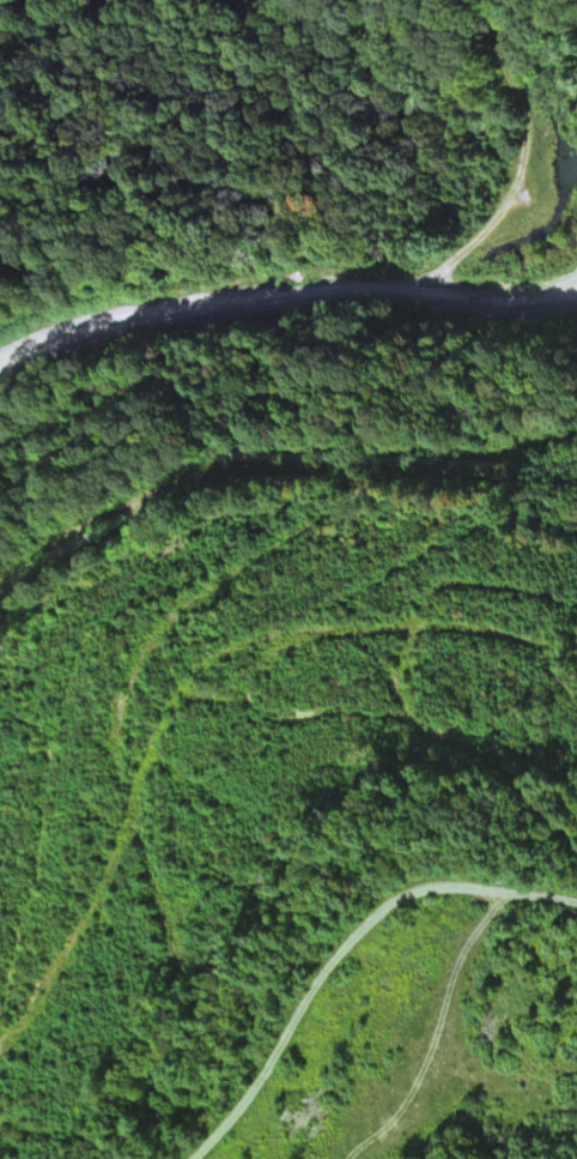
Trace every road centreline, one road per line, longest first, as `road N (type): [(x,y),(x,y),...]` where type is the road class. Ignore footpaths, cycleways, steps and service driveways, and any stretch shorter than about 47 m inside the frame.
road 1 (track): [(238,1158),(231,1018),(147,778),(153,641),(199,590),(576,471)]
road 2 (track): [(576,827),(505,766),(430,756),(378,767),(364,843),(202,1031),(153,1057),(135,1117),(96,1158)]
road 3 (residential): [(0,449),(180,375),(288,349),(576,367)]
road 4 (track): [(151,696),(126,747),(98,893),(42,984),(0,1031)]

